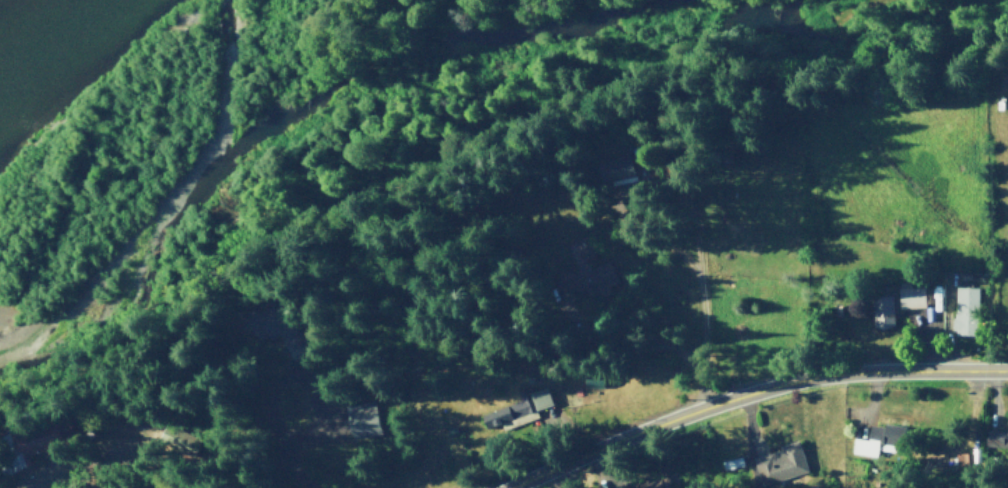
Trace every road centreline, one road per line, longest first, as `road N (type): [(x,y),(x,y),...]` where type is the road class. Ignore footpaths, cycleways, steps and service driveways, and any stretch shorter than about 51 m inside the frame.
road 1 (tertiary): [(1007,370),(884,371),(779,385),(677,417),(511,487)]

